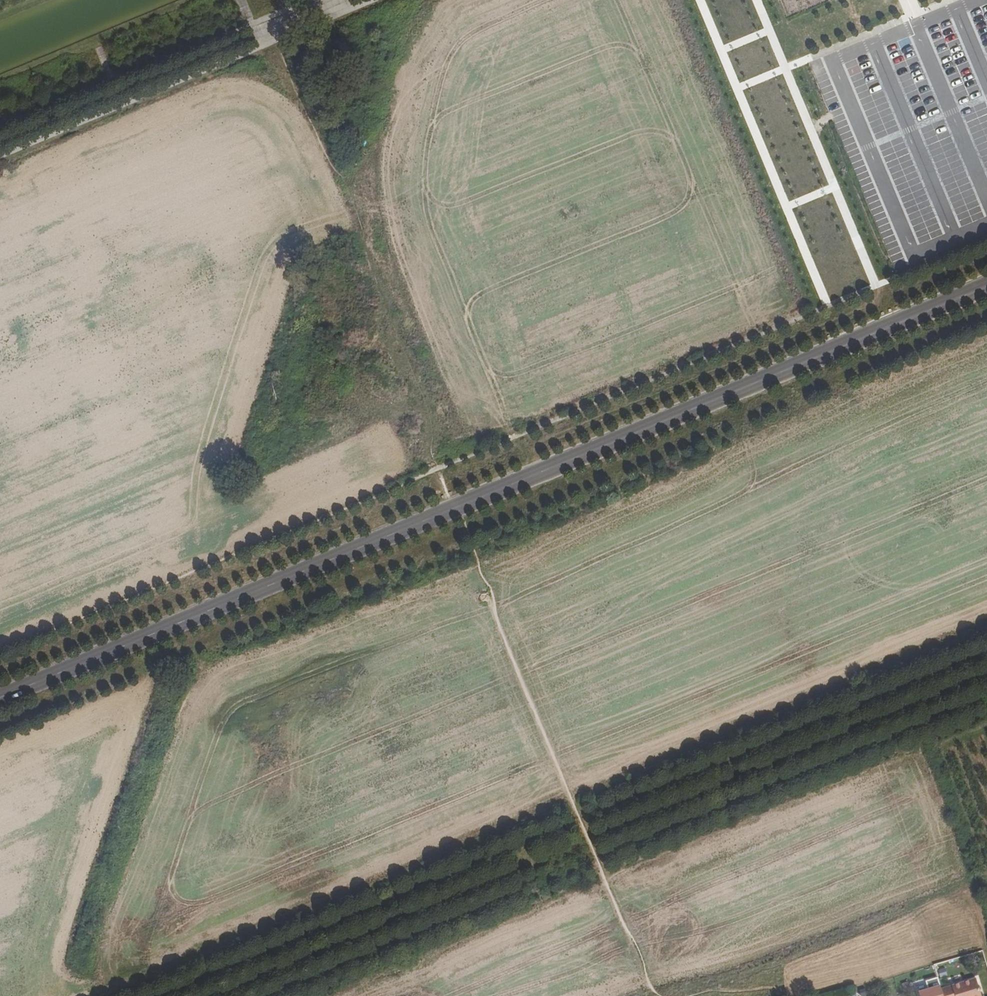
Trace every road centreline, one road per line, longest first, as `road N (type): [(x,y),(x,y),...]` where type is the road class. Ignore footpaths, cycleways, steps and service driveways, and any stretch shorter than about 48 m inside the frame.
road 1 (unclassified): [(0,697),(986,287)]
road 2 (track): [(490,604),(662,995)]
road 3 (track): [(683,995),(986,881)]
road 4 (track): [(386,356),(451,509)]

